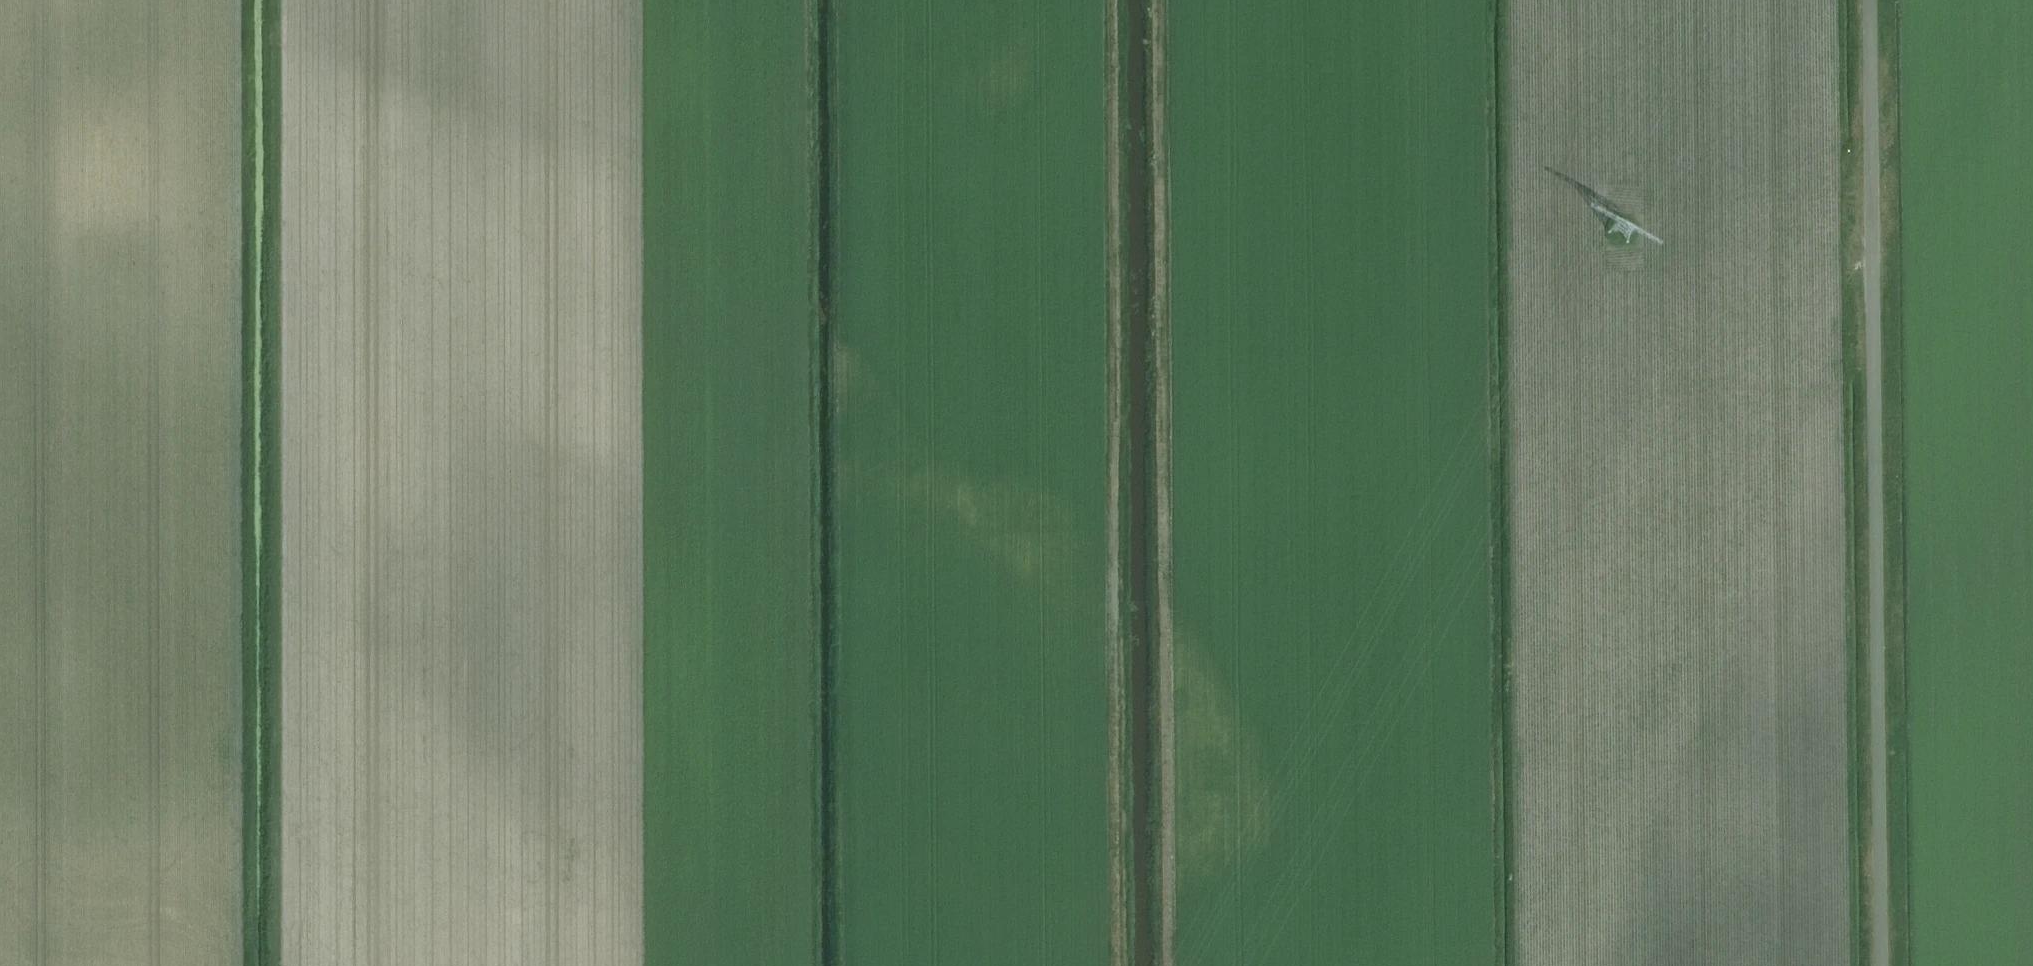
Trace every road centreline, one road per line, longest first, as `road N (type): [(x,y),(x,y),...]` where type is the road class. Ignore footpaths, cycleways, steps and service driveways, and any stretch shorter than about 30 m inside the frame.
road 1 (unclassified): [(1882,965),(1869,0)]

